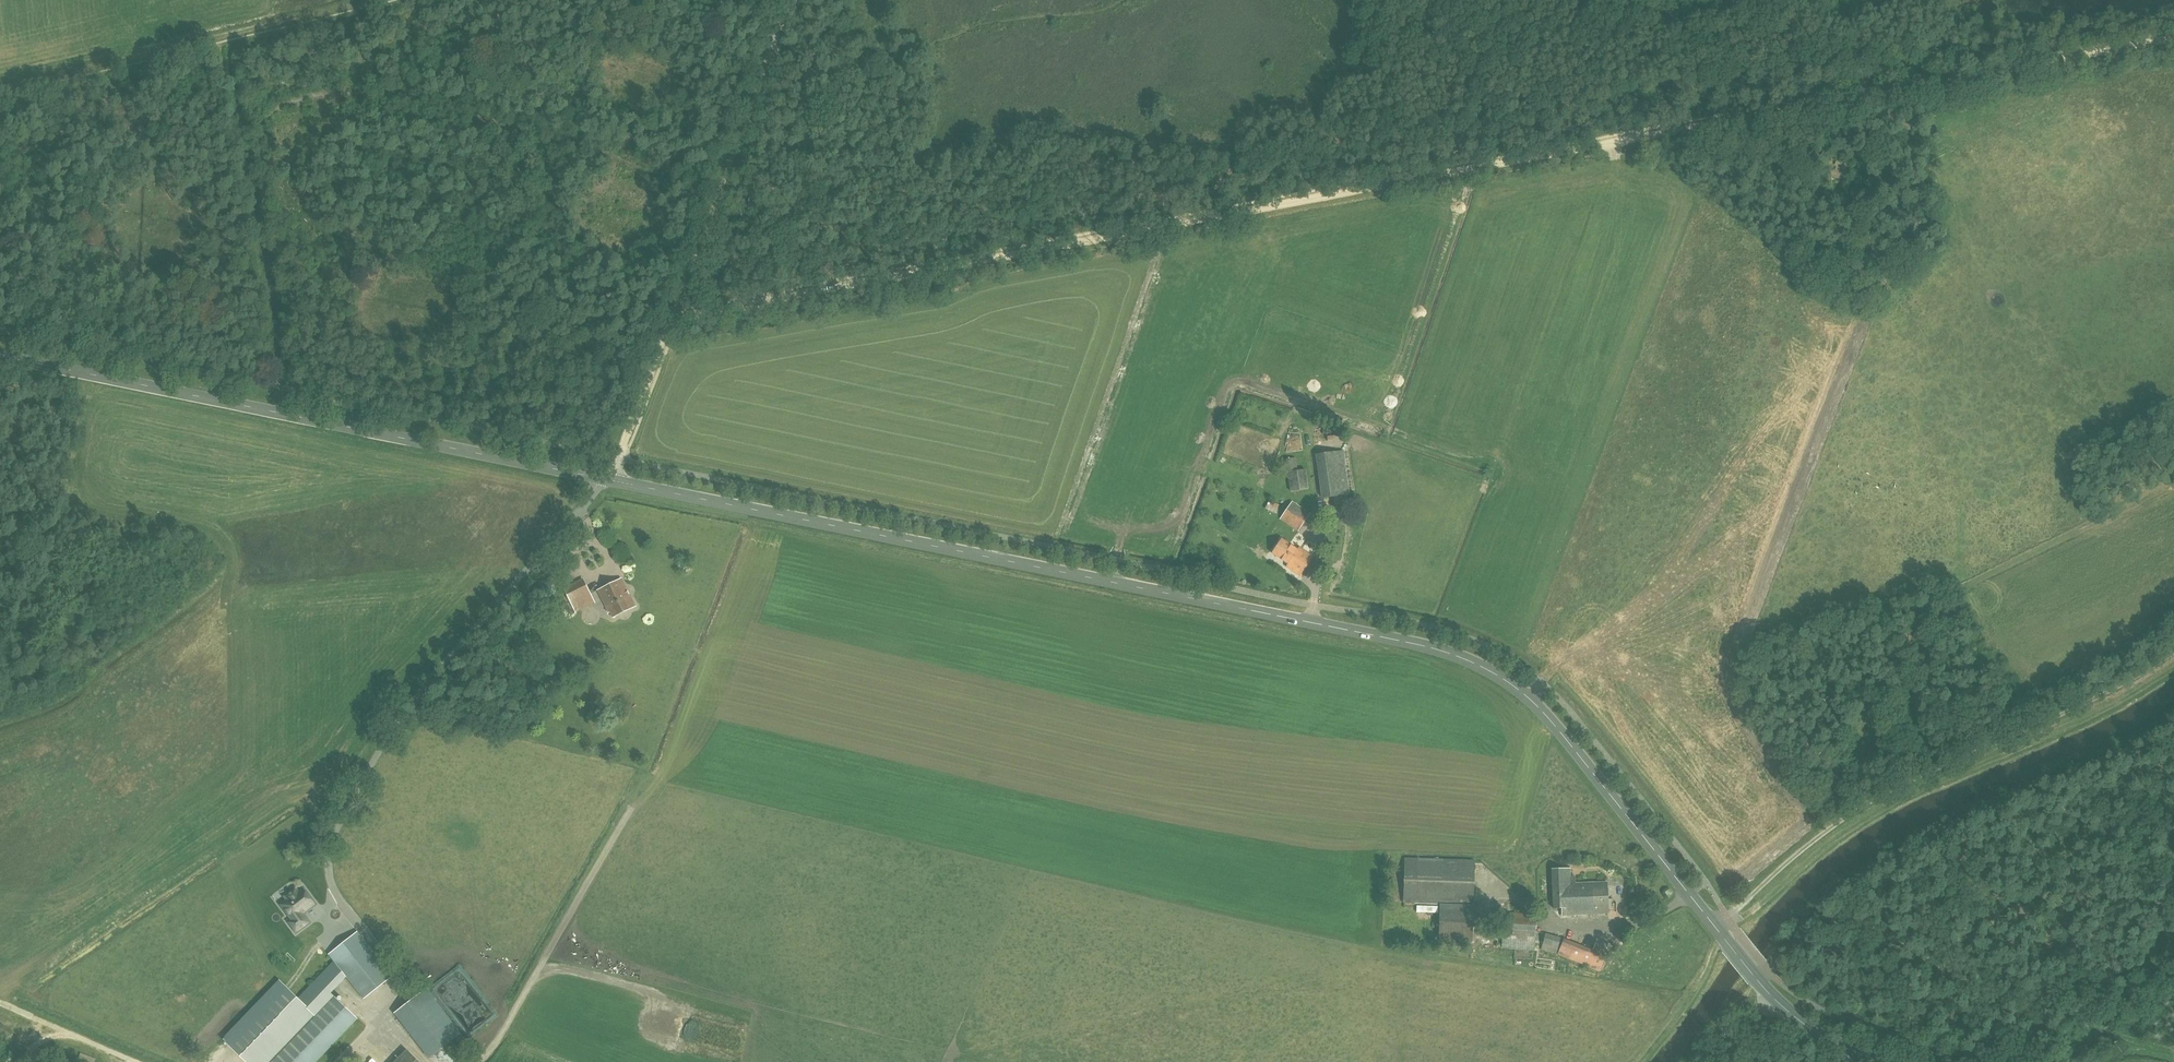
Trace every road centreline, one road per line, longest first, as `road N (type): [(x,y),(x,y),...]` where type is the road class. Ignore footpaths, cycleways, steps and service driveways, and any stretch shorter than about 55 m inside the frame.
road 1 (track): [(2173,37),(673,318)]
road 2 (secondary): [(1883,1061),(1788,1011),(1540,707),(1460,655),(612,480)]
road 3 (secondary): [(599,477),(0,356)]
road 4 (unclassified): [(351,917),(329,873),(349,797),(401,716),(590,501),(599,477)]
road 5 (track): [(1728,917),(1822,833),(1905,785),(2112,696),(2173,660)]
road 6 (track): [(2173,671),(2112,707),(1900,799),(1839,836),(1734,926)]
road 7 (track): [(1863,809),(1858,733),(1895,678),(1953,621),(1967,591),(2129,512),(2160,492),(2167,467)]
road 8 (track): [(673,318),(789,0)]
road 9 (track): [(215,39),(0,90)]
road 10 (track): [(238,140),(274,346)]
road 11 (track): [(377,0),(215,39)]
road 12 (track): [(1734,926),(1645,1061)]
road 13 (track): [(619,459),(673,318)]

